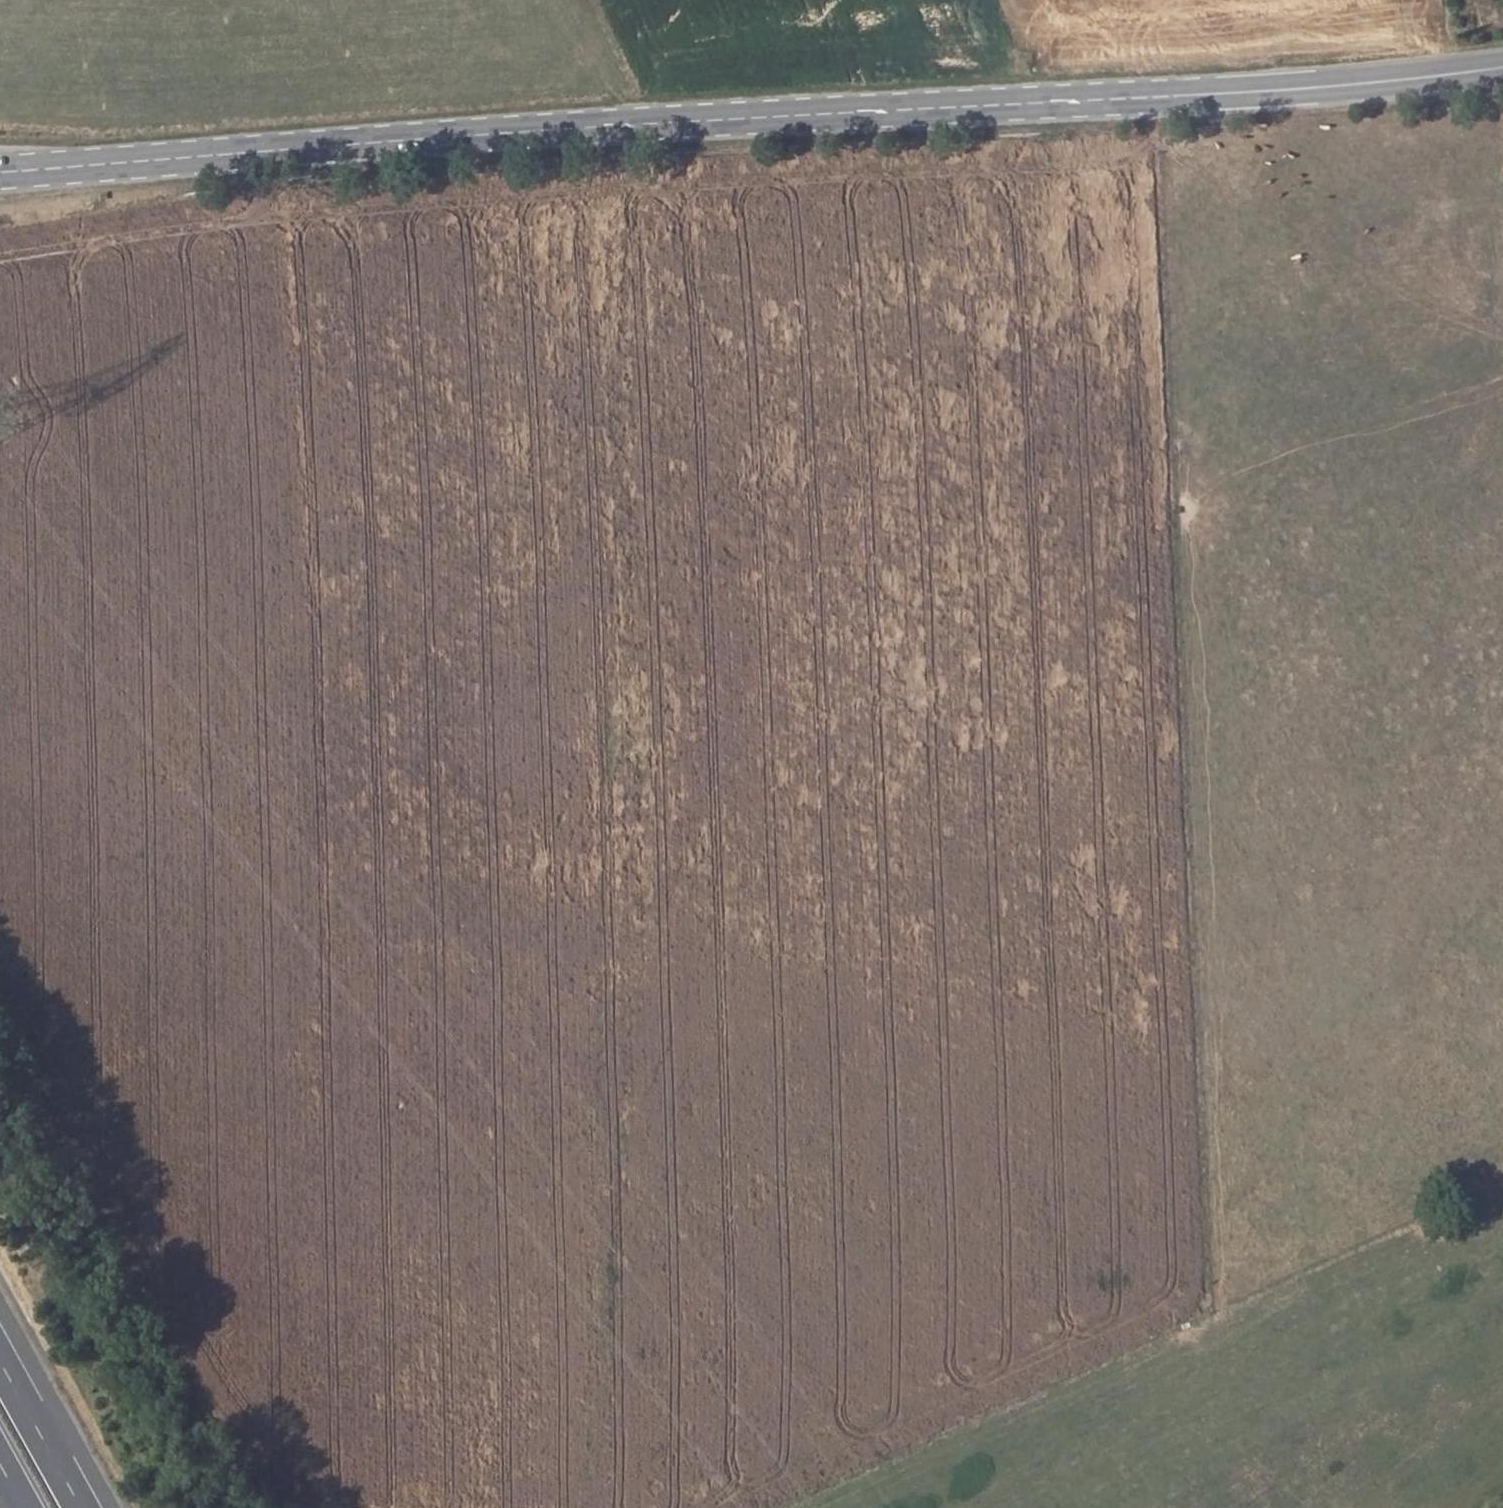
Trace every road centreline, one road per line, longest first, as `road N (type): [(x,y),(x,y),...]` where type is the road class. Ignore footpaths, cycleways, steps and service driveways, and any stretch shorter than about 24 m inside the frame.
road 1 (secondary): [(0,173),(430,138),(1325,87),(1502,67)]
road 2 (motorway): [(82,1507),(0,1361)]

